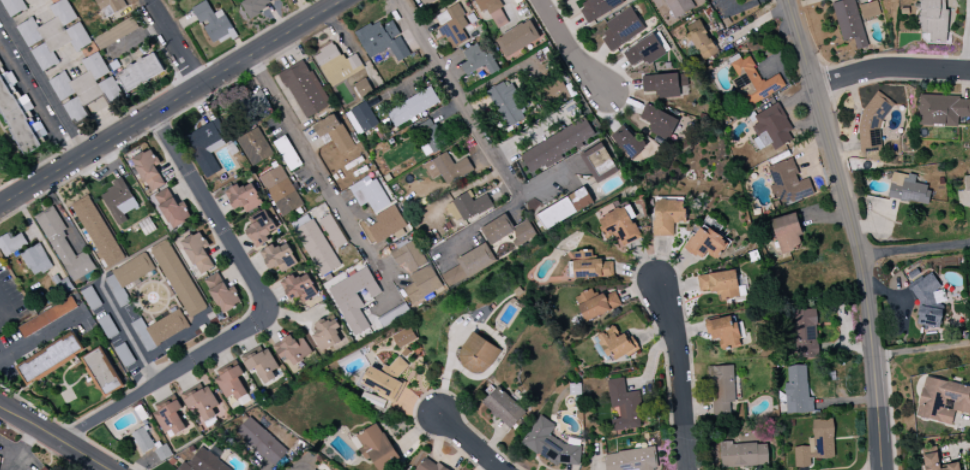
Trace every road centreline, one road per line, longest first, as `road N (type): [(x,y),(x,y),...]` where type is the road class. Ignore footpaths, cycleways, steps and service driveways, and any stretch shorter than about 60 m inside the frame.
road 1 (tertiary): [(789,0),(860,254),(882,469)]
road 2 (residential): [(66,445),(254,325),(263,311),(263,296),(154,112)]
road 3 (tertiary): [(0,205),(343,0)]
road 4 (residential): [(400,0),(516,191)]
road 5 (residential): [(657,283),(676,346),(686,469)]
road 6 (residential): [(816,91),(883,71),(969,72)]
road 7 (tertiary): [(0,404),(106,469)]

